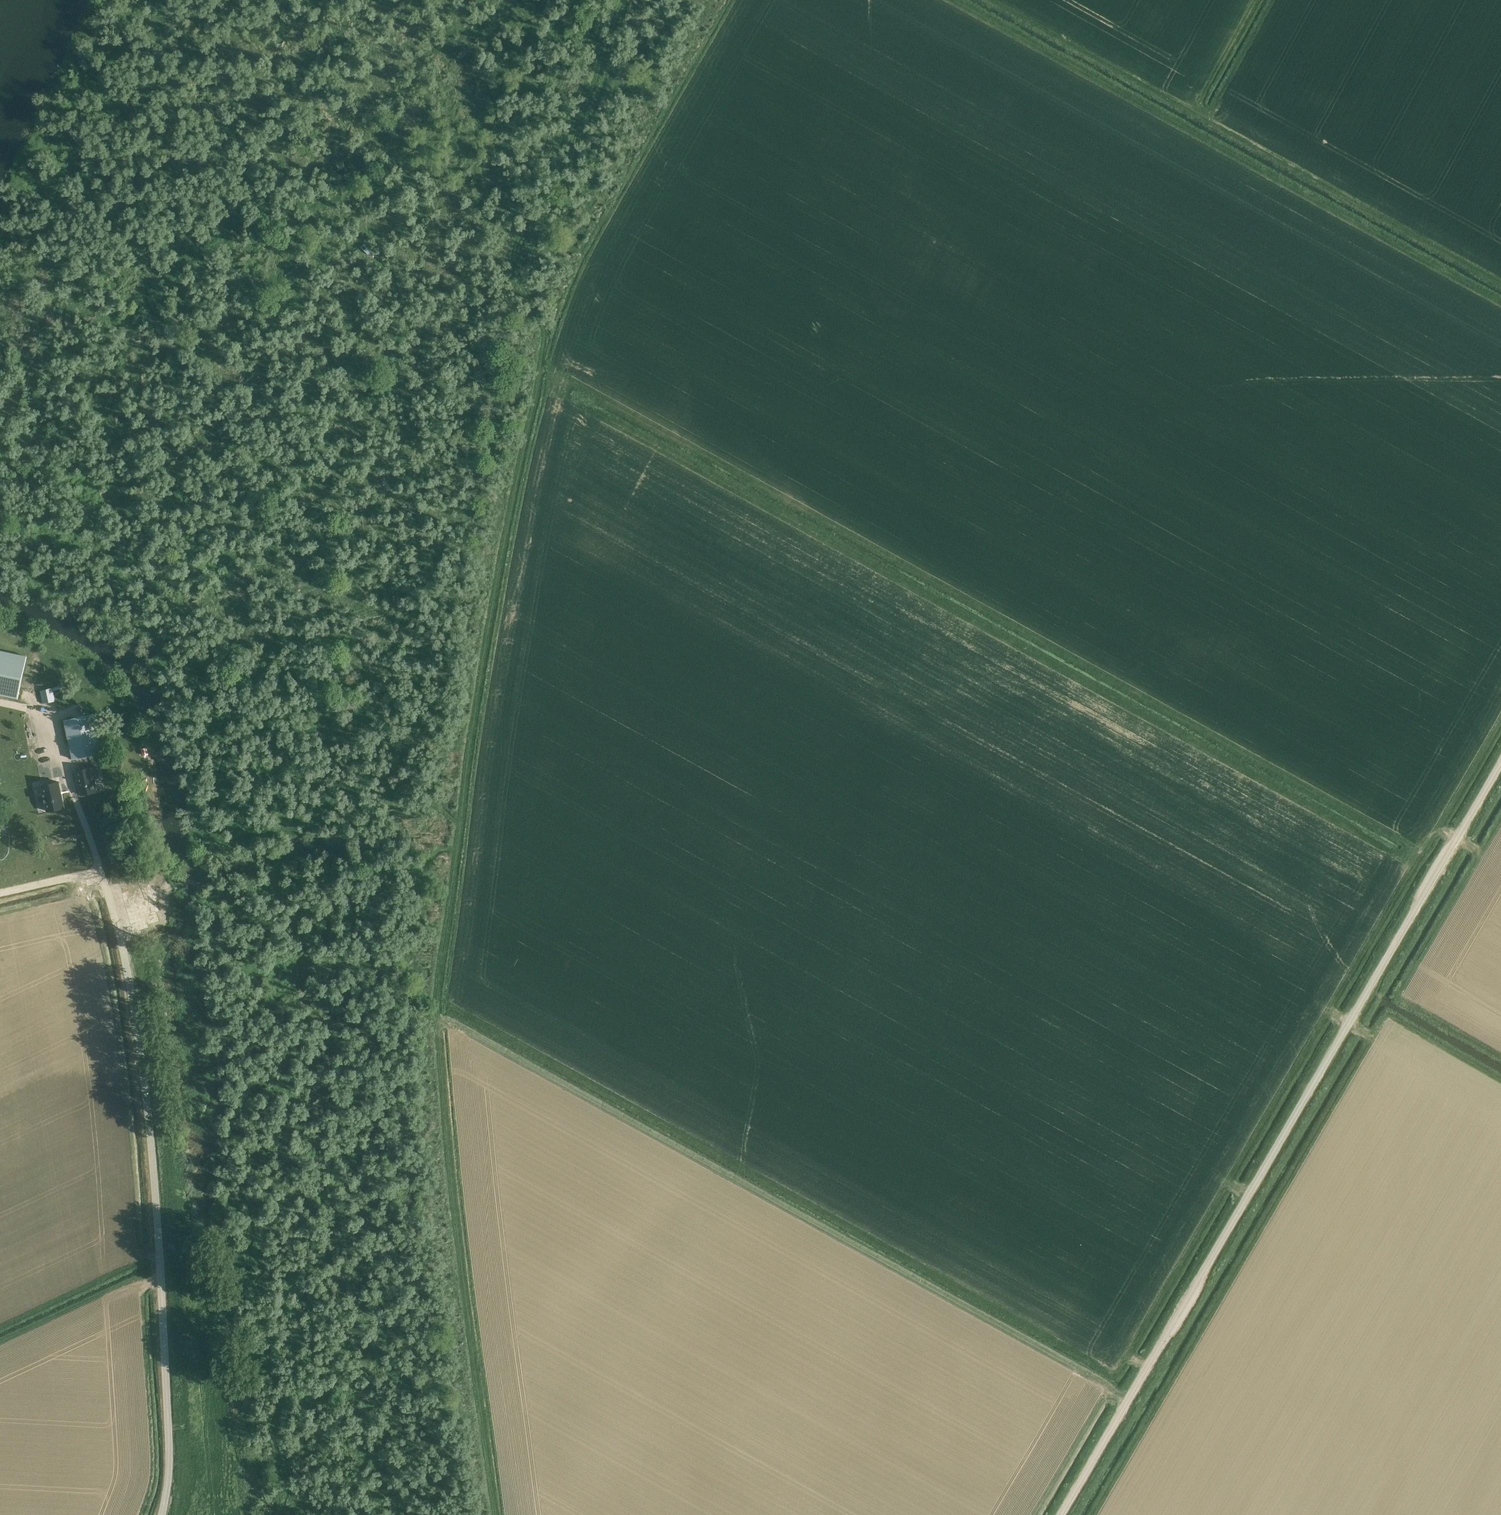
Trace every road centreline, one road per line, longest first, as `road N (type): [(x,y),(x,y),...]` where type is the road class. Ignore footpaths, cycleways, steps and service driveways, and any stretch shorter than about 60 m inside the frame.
road 1 (unclassified): [(1063,1514),(1500,764)]
road 2 (unclassified): [(159,1514),(166,1468),(150,1183),(100,884)]

